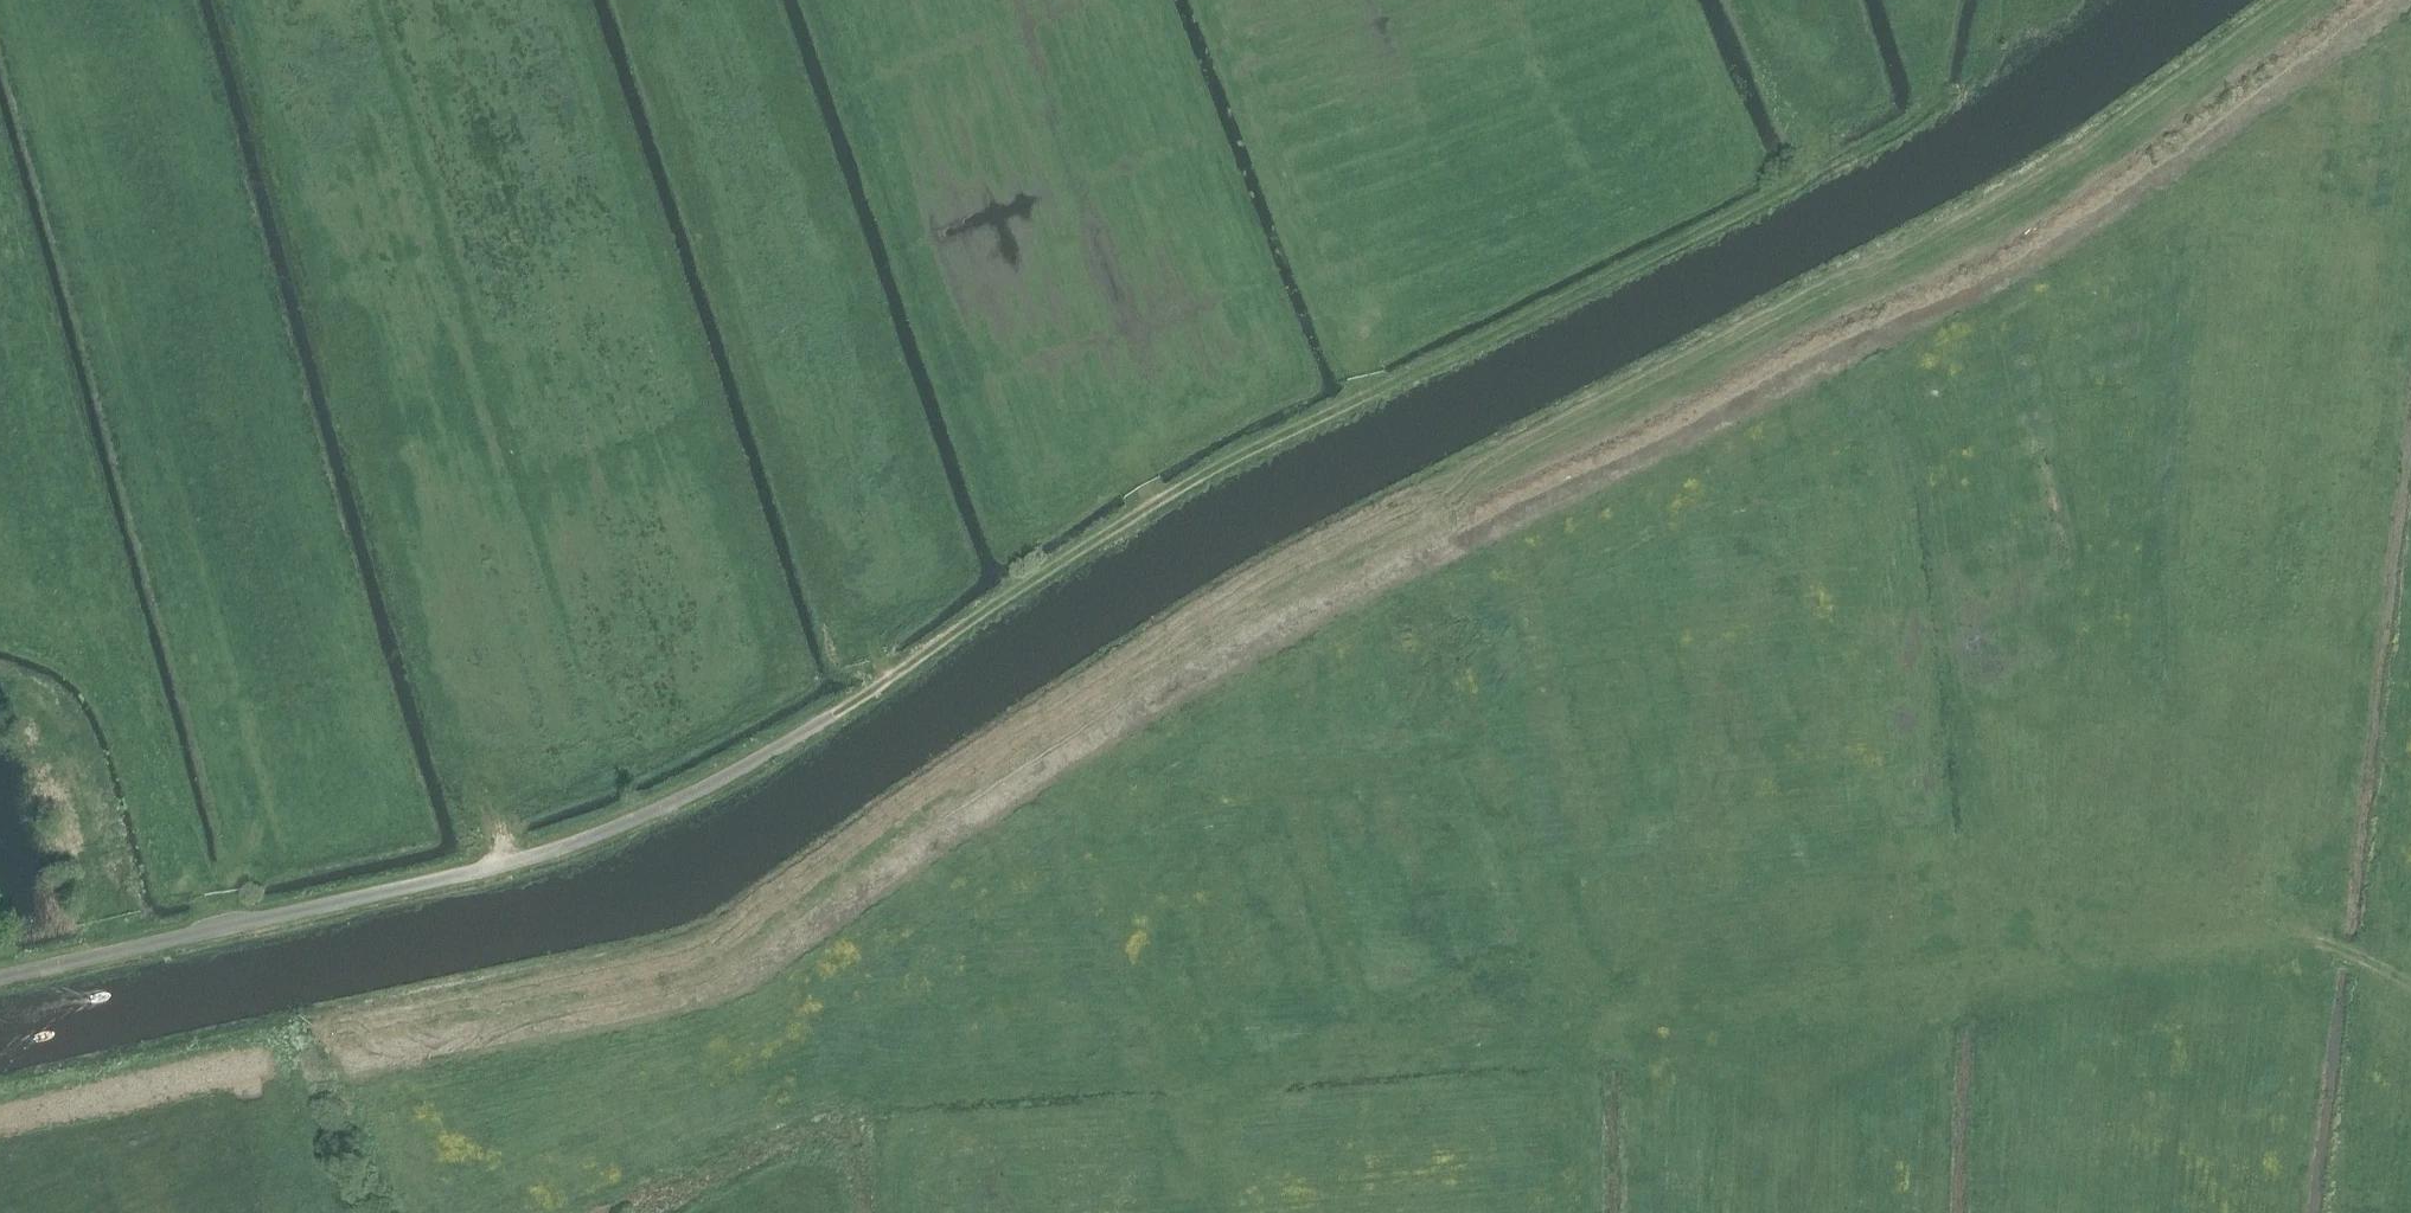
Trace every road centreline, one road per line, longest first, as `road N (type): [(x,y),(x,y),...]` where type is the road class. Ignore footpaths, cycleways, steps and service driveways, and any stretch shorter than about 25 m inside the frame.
road 1 (unclassified): [(0,977),(547,853),(628,822),(833,714)]

